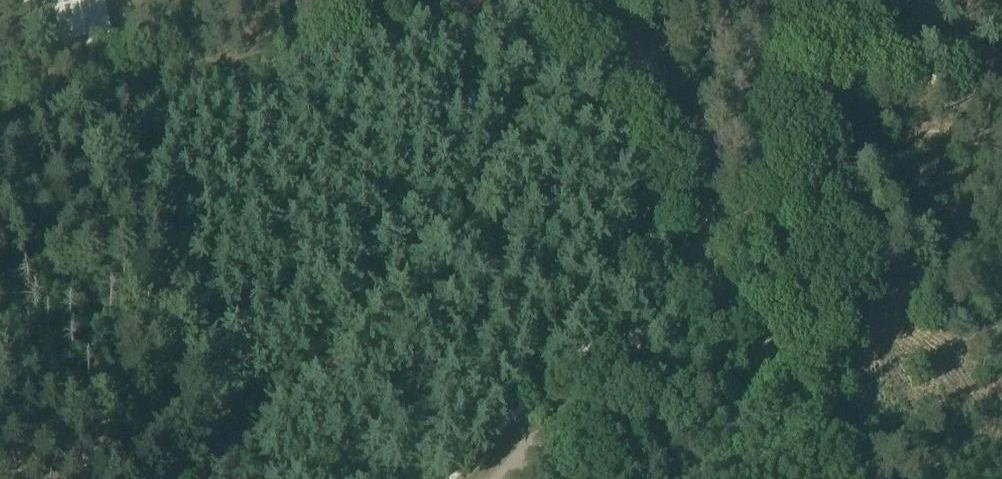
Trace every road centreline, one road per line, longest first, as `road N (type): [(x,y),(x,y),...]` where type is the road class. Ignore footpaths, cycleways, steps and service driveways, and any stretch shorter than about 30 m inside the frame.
road 1 (track): [(1001,85),(807,75),(780,162),(728,239),(723,263),(506,478)]
road 2 (track): [(808,478),(733,265),(619,0)]
road 3 (track): [(605,13),(204,88)]
road 4 (track): [(204,88),(0,128)]

